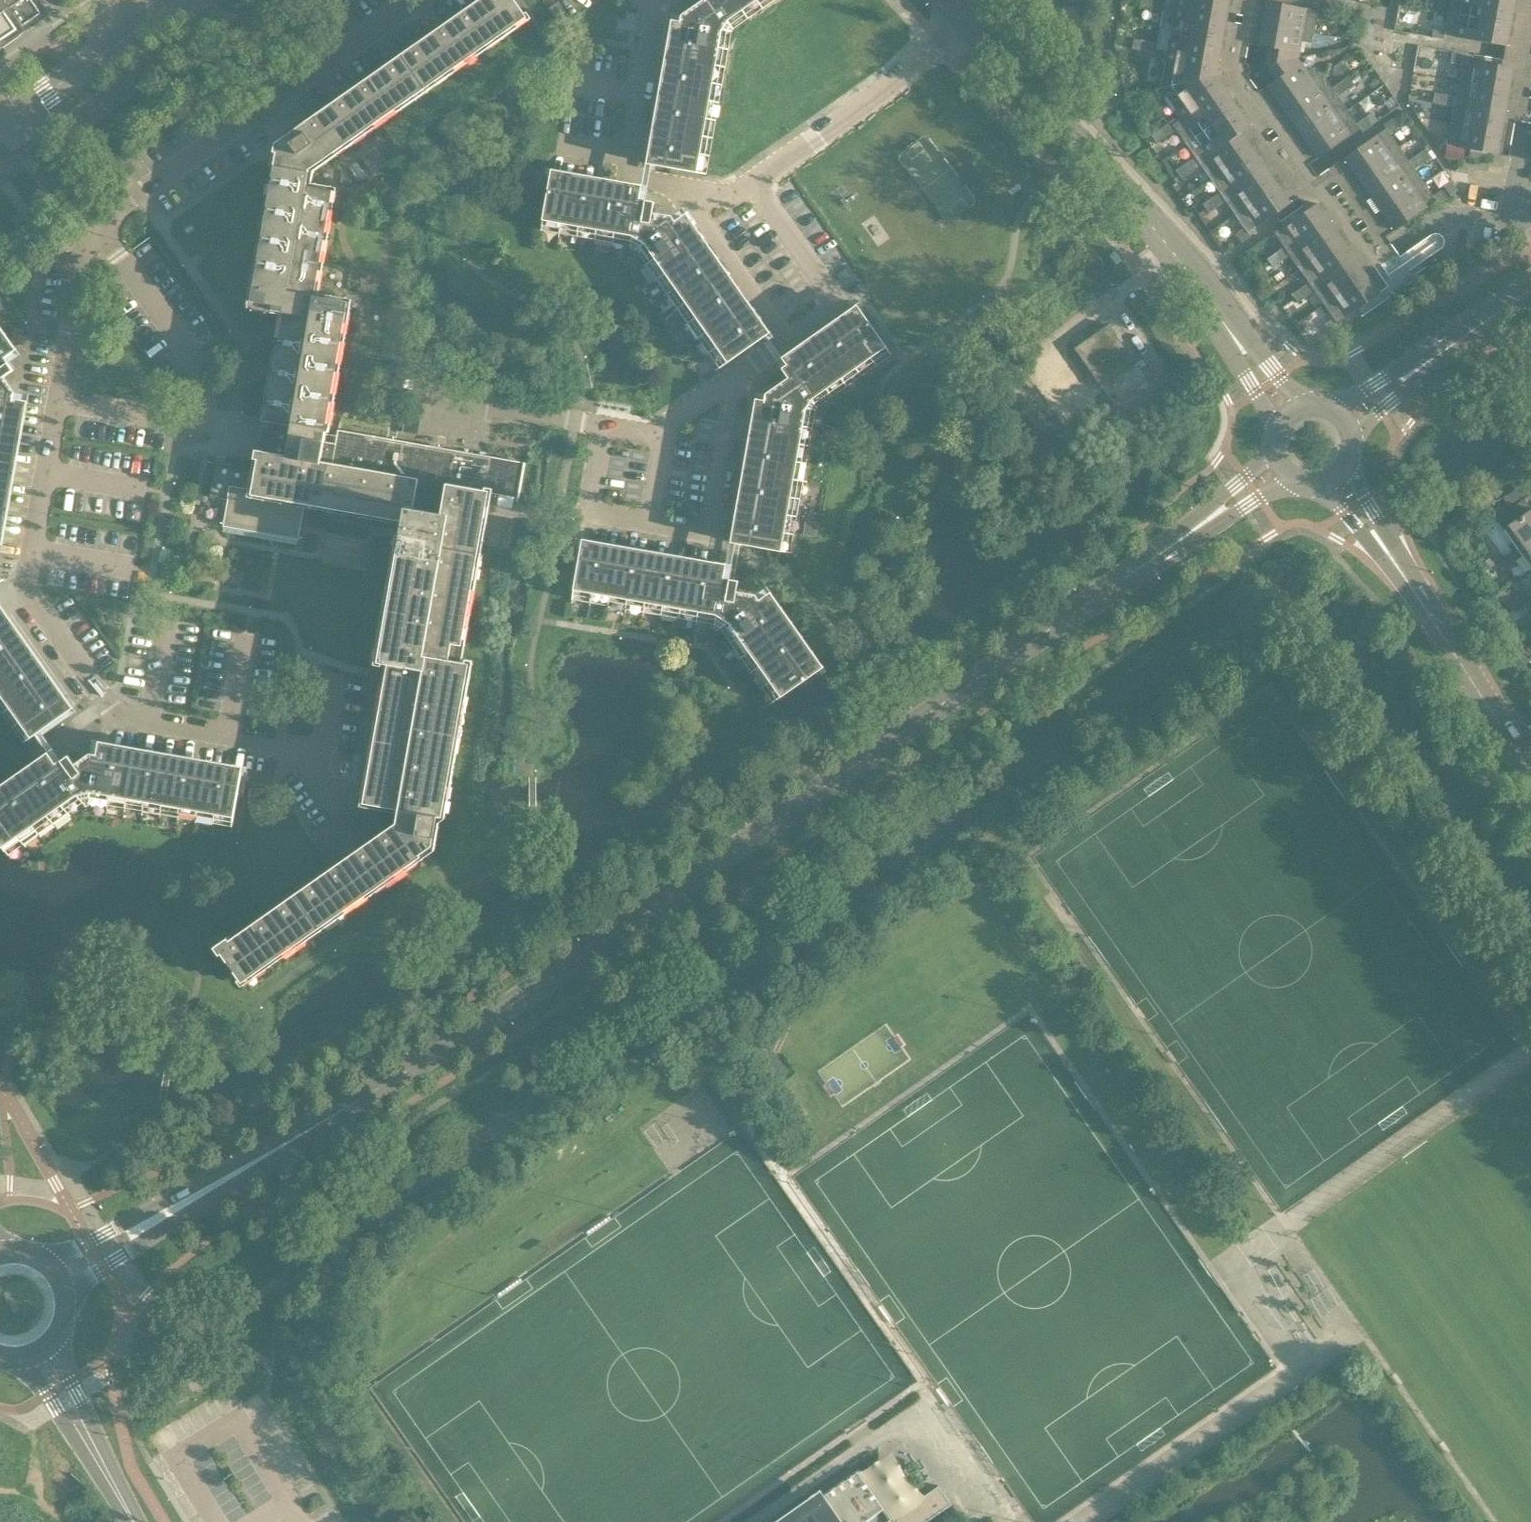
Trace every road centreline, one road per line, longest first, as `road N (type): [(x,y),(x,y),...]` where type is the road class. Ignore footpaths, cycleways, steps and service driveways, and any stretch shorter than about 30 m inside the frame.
road 1 (tertiary): [(162,1215),(501,1012),(1193,530)]
road 2 (residential): [(321,753),(122,715),(30,592),(28,567),(89,219)]
road 3 (residential): [(710,207),(784,312),(774,351),(662,438),(429,397)]
road 4 (unclassified): [(1231,334),(1167,244),(959,19)]
road 5 (residential): [(89,219),(412,0)]
road 6 (residential): [(710,207),(893,85),(959,19)]
road 7 (residential): [(649,0),(618,171),(652,176),(710,207)]
road 8 (unclassified): [(1530,772),(1388,552)]
road 9 (unclassified): [(20,112),(178,0)]
road 10 (residential): [(1528,208),(1498,221),(1453,215),(1395,250)]
road 11 (tertiary): [(1425,363),(1530,289)]
road 12 (residential): [(89,219),(33,145),(20,112)]
road 13 (tertiary): [(67,1292),(133,1249),(162,1215)]
road 14 (tertiary): [(162,1215),(49,1262)]

